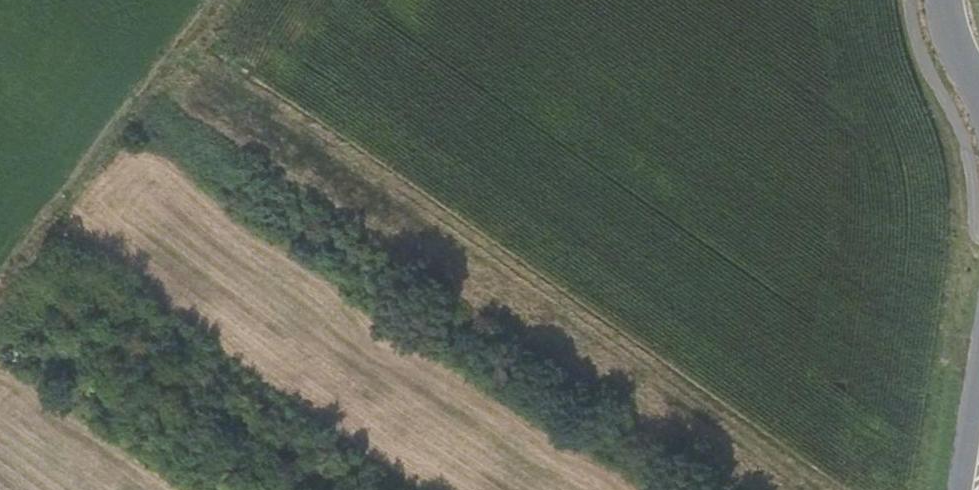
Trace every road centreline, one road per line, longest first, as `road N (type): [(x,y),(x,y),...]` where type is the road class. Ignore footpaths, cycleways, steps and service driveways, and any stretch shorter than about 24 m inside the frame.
road 1 (track): [(223,0),(0,307)]
road 2 (tertiary): [(978,358),(963,489)]

